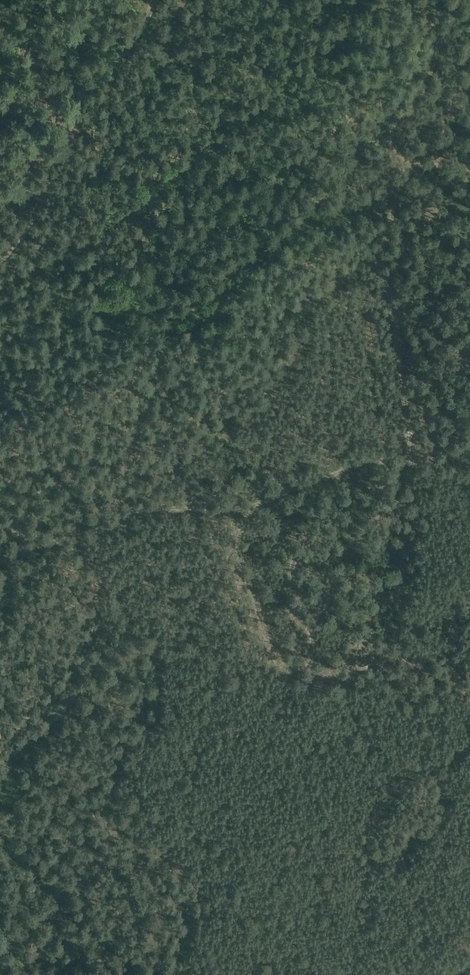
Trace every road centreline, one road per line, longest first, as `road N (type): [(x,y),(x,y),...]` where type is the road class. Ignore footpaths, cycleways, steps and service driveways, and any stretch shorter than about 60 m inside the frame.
road 1 (track): [(0,560),(102,529),(137,510),(249,507),(358,463),(402,457),(410,445),(404,384),(381,252),(393,199),(411,168)]
road 2 (track): [(156,0),(127,51),(82,89),(72,135),(0,264)]
road 3 (track): [(409,0),(433,18),(439,41),(431,72),(391,139),(411,168),(469,170)]

